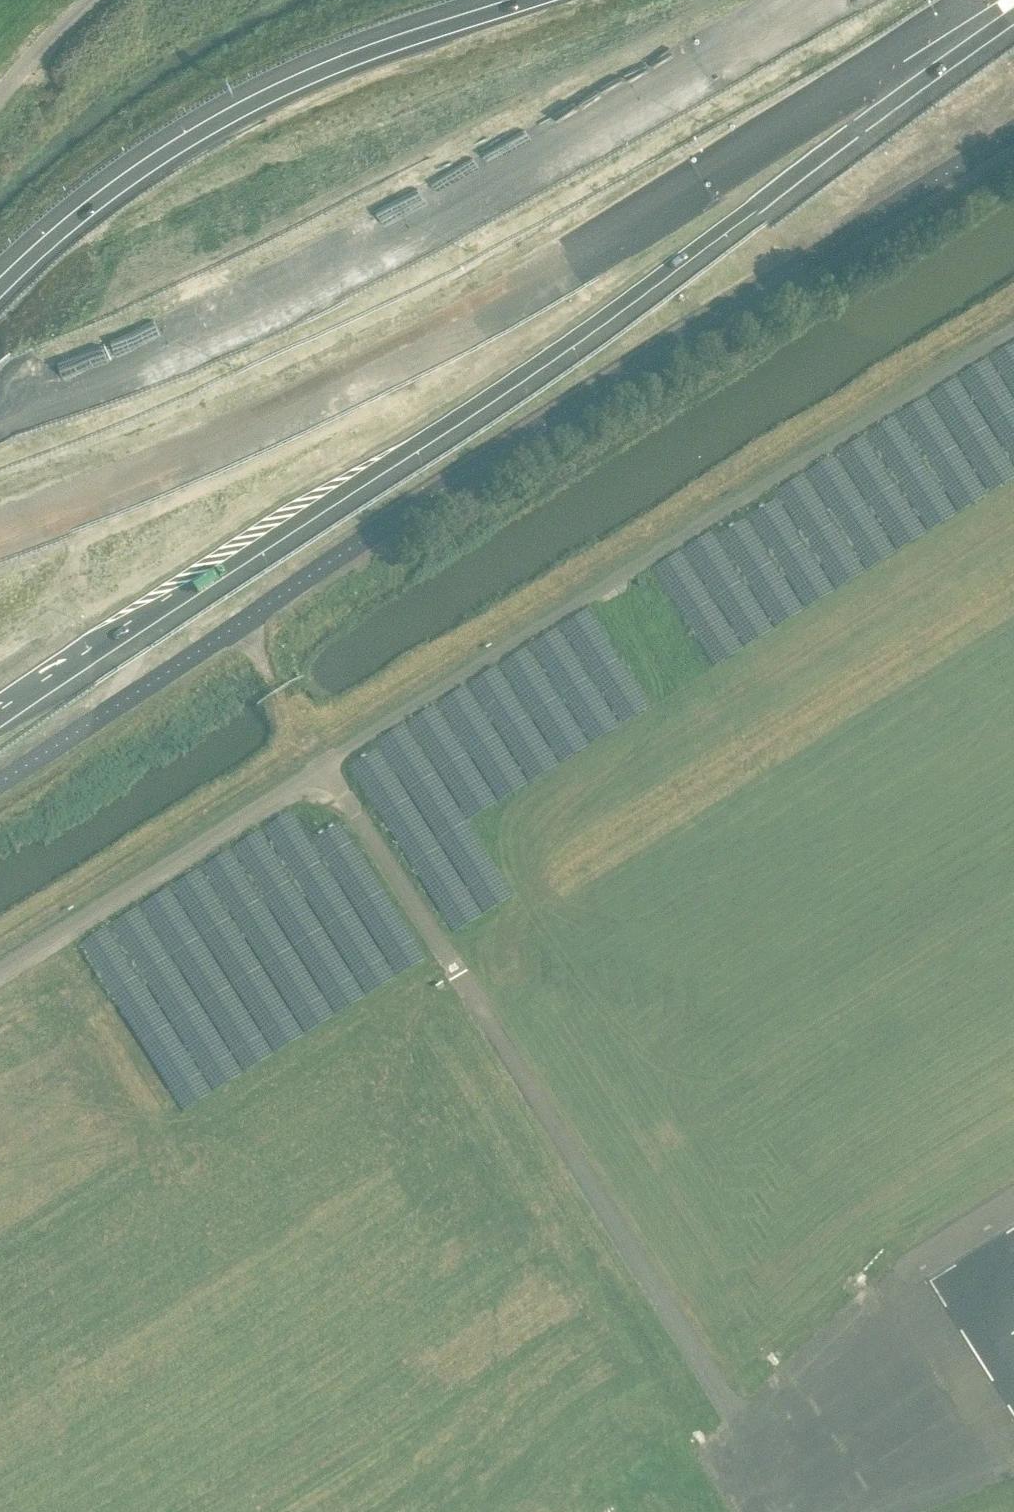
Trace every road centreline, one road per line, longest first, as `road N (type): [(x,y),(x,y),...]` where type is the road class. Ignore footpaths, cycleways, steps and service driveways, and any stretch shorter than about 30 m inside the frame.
road 1 (motorway): [(0,709),(514,386),(1013,16)]
road 2 (motorway): [(0,523),(240,430),(384,362),(979,0)]
road 3 (motorway): [(828,0),(517,181),(258,311),(0,416)]
road 4 (motorway): [(524,0),(328,67),(243,108),(136,173),(0,288)]

